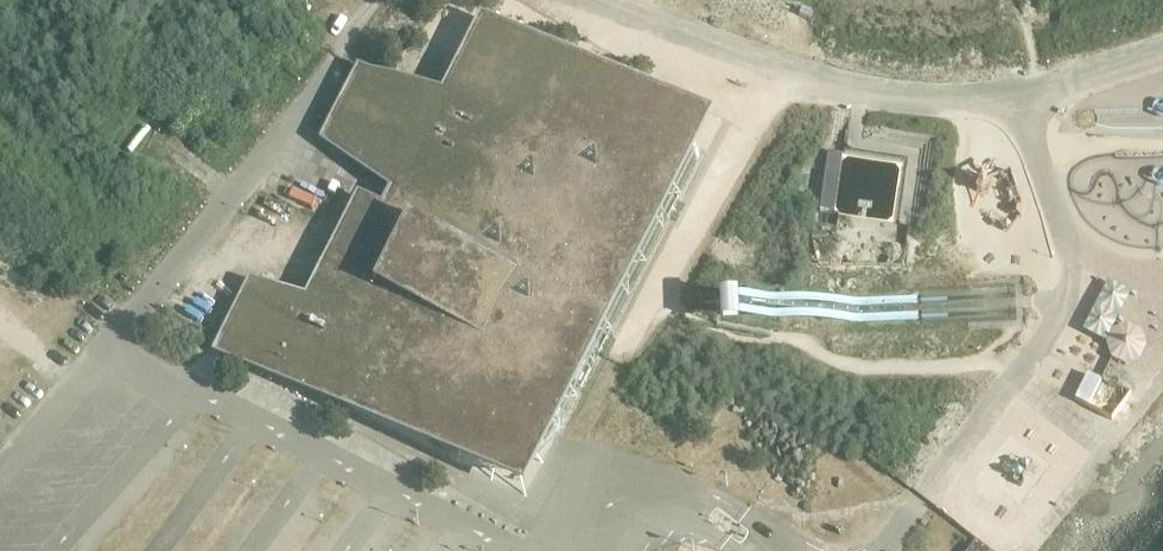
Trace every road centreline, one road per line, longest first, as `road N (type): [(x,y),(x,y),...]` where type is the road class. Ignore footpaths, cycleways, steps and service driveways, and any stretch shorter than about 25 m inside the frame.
road 1 (track): [(603,0),(858,91),(1033,94),(1162,52)]
road 2 (unclassified): [(881,550),(1010,383)]

